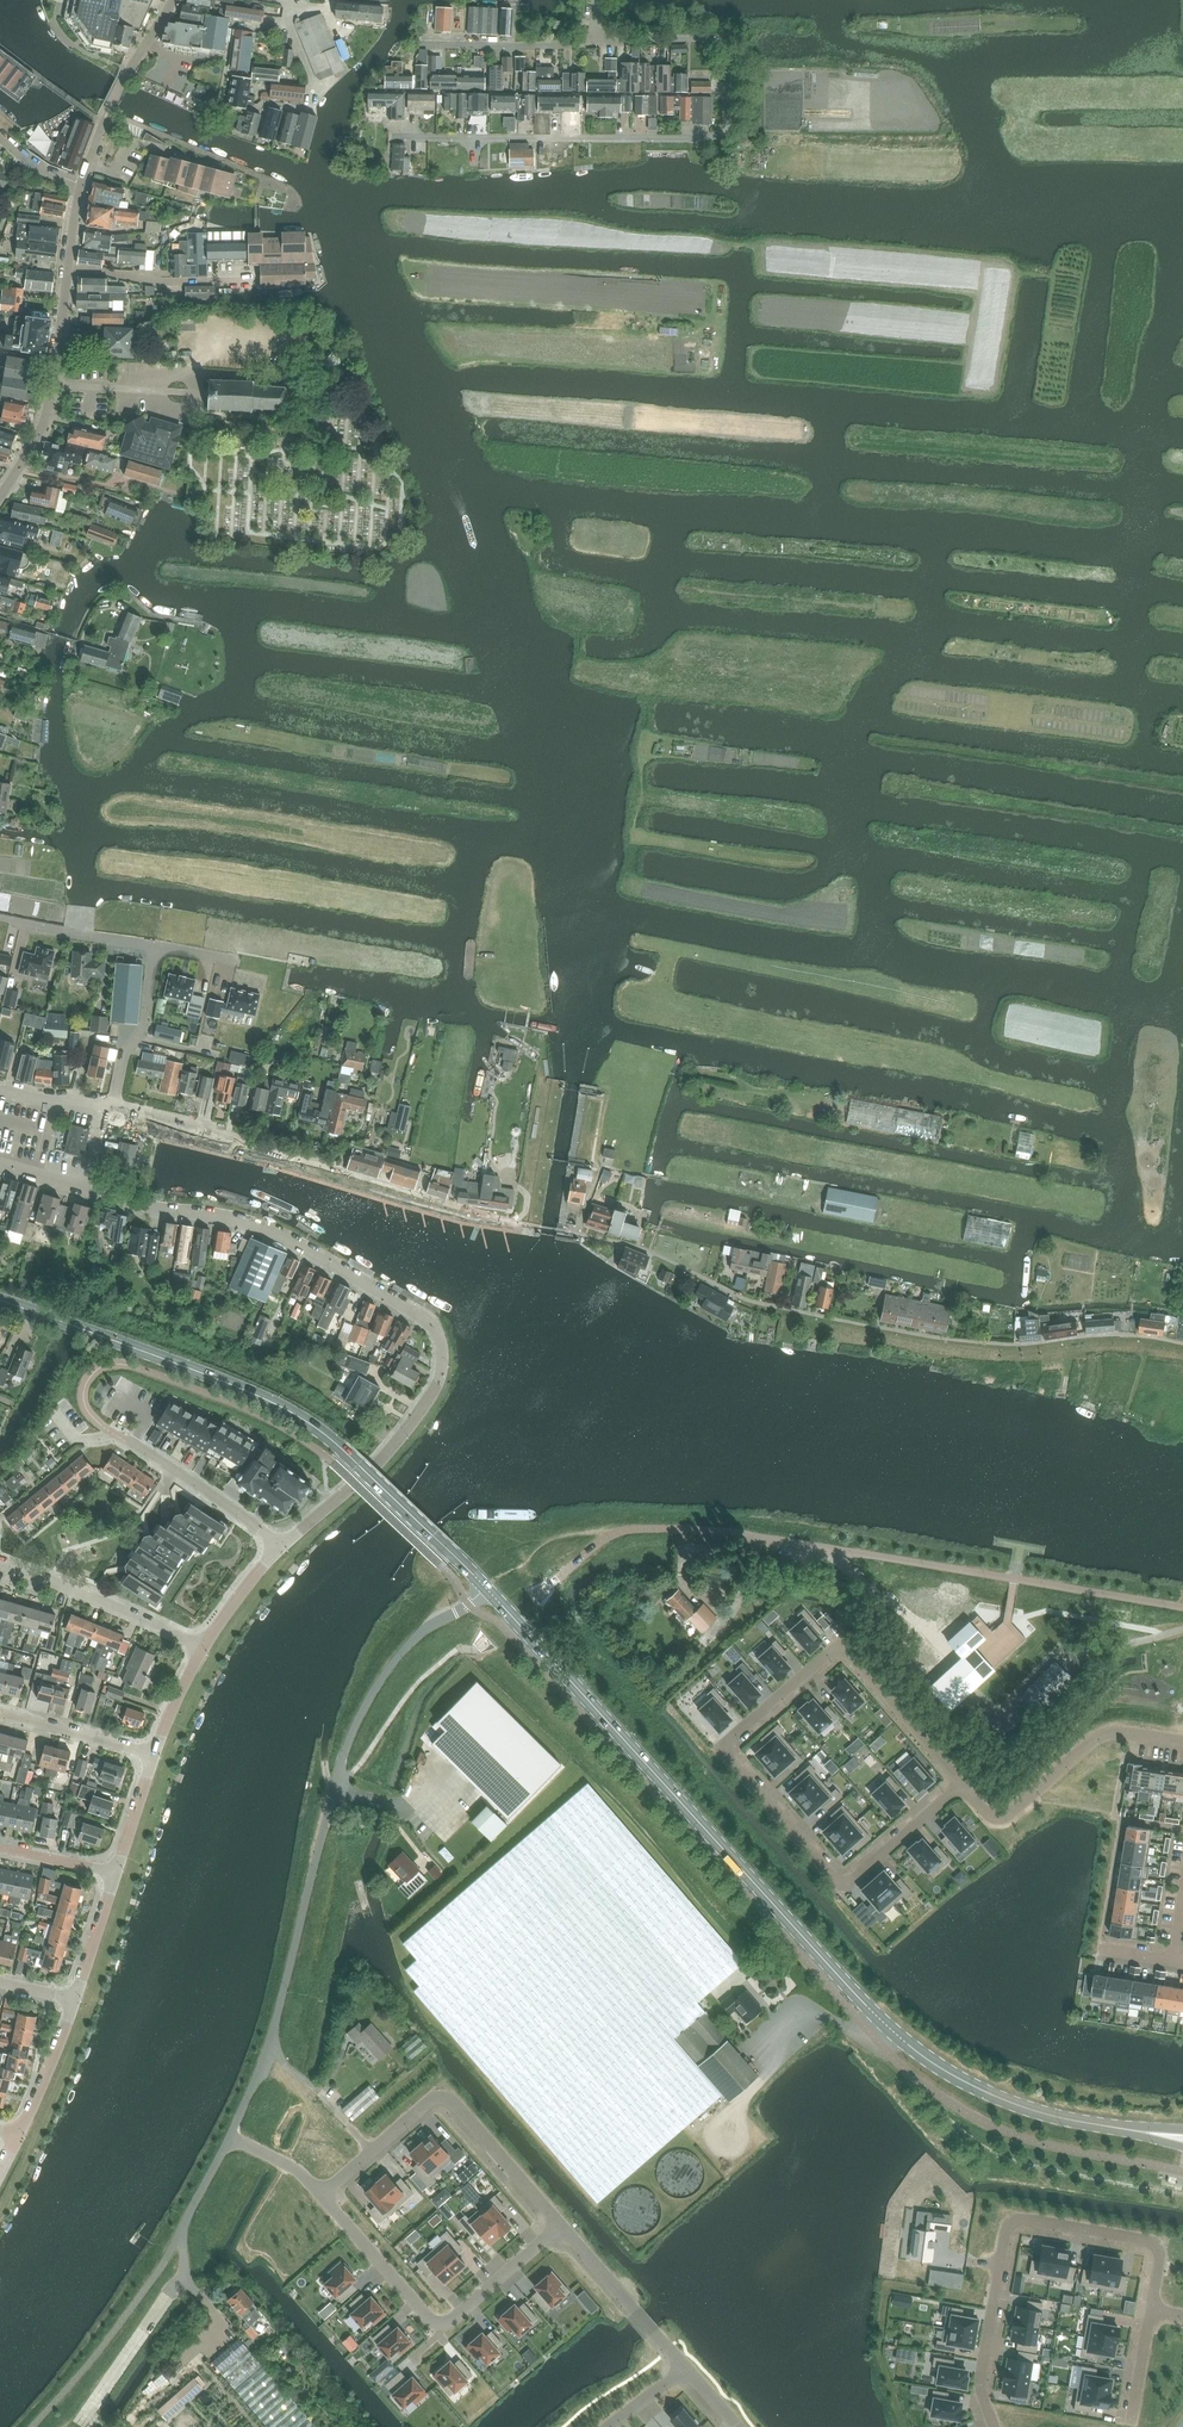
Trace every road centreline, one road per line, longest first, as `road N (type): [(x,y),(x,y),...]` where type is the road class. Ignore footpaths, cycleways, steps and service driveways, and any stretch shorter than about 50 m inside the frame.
road 1 (tertiary): [(1112,2127),(978,2088),(893,2033),(487,1589)]
road 2 (residential): [(281,1547),(360,1479),(422,1409),(441,1374),(437,1333),(417,1313),(256,1227),(84,1189)]
road 3 (unclassified): [(487,1589),(415,1637),(362,1710),(270,2038),(229,2136)]
road 4 (tertiary): [(487,1589),(303,1420),(221,1380),(0,1301)]
road 5 (residential): [(395,138),(701,138),(723,130),(728,60),(716,40),(596,43)]
road 6 (residential): [(959,1783),(852,1876),(837,1877),(729,1747),(838,1648),(847,1653)]
road 7 (residential): [(1182,1609),(746,1536)]
road 8 (residential): [(993,2426),(980,2382),(1012,2220),(1157,2245),(1151,2309)]
road 9 (residential): [(561,2224),(441,2324),(424,2315),(321,2194)]
road 10 (residential): [(321,2194),(431,2102),(446,2098),(561,2224)]
road 11 (residential): [(0,496),(47,411),(78,190)]
road 12 (residential): [(959,1783),(986,1814),(1006,1817),(1104,1735),(1182,1742)]
road 13 (residential): [(202,1645),(0,1563)]
road 14 (residential): [(281,1547),(103,1426)]
road 15 (residential): [(686,2368),(561,2224)]
road 16 (residential): [(596,43),(422,44)]
road 17 (residential): [(847,1653),(959,1783)]
road 18 (residential): [(114,1107),(125,1053),(145,1029),(156,946)]
road 19 (track): [(295,336),(238,339),(139,390)]
road 20 (residential): [(0,1713),(153,1754)]
road 21 (residential): [(156,946),(0,919)]
road 22 (residential): [(18,2134),(75,1999)]
road 23 (unclassified): [(229,2136),(166,2260)]
road 24 (residential): [(244,1141),(114,1107)]
road 25 (residential): [(75,1999),(115,1872)]
road 26 (residential): [(271,0),(289,7),(289,29),(314,84),(310,110)]
road 27 (residential): [(202,1645),(281,1547)]
road 28 (residential): [(115,1872),(153,1754)]

